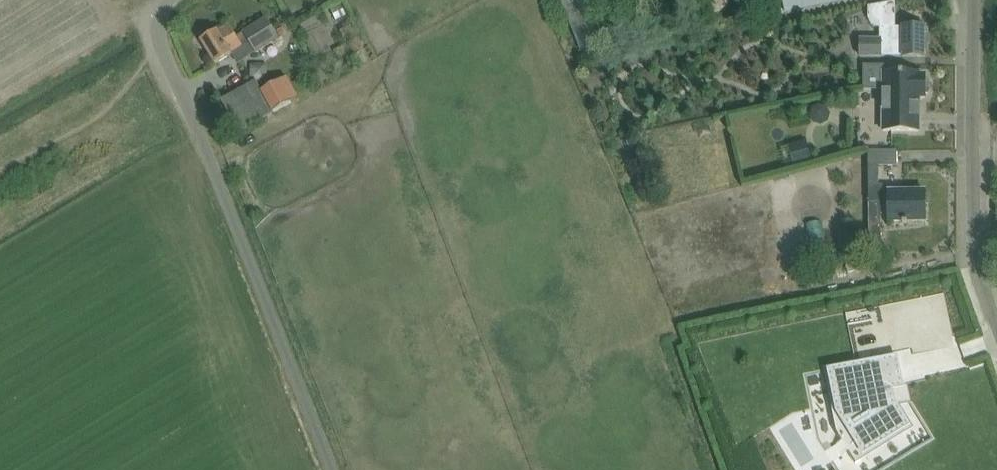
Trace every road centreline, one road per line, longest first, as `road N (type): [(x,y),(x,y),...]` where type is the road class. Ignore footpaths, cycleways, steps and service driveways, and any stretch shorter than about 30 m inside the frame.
road 1 (unclassified): [(329,469),(158,41),(167,0)]
road 2 (unclassified): [(996,301),(976,220),(975,0)]
road 3 (track): [(160,47),(90,123),(0,168)]
road 4 (track): [(157,20),(124,27),(0,100)]

